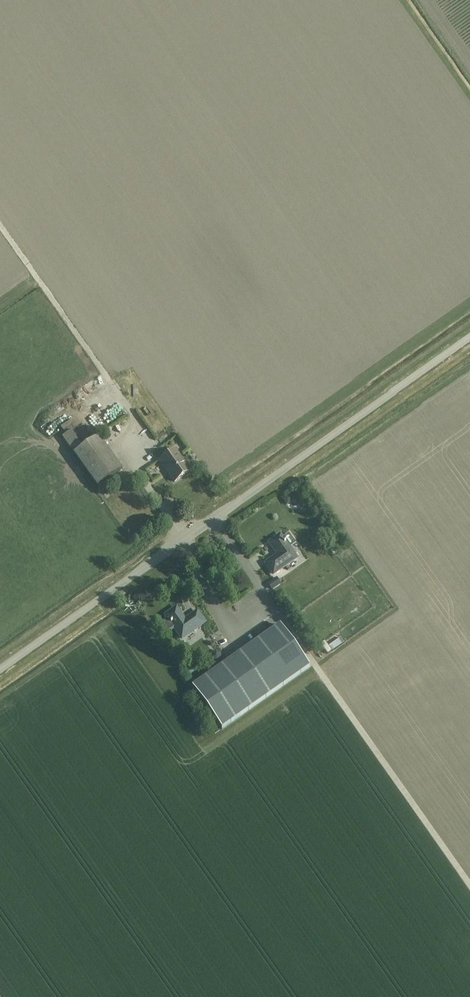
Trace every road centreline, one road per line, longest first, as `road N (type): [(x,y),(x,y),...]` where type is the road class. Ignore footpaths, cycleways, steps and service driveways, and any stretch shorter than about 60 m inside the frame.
road 1 (unclassified): [(469,338),(0,669)]
road 2 (track): [(0,227),(109,382)]

